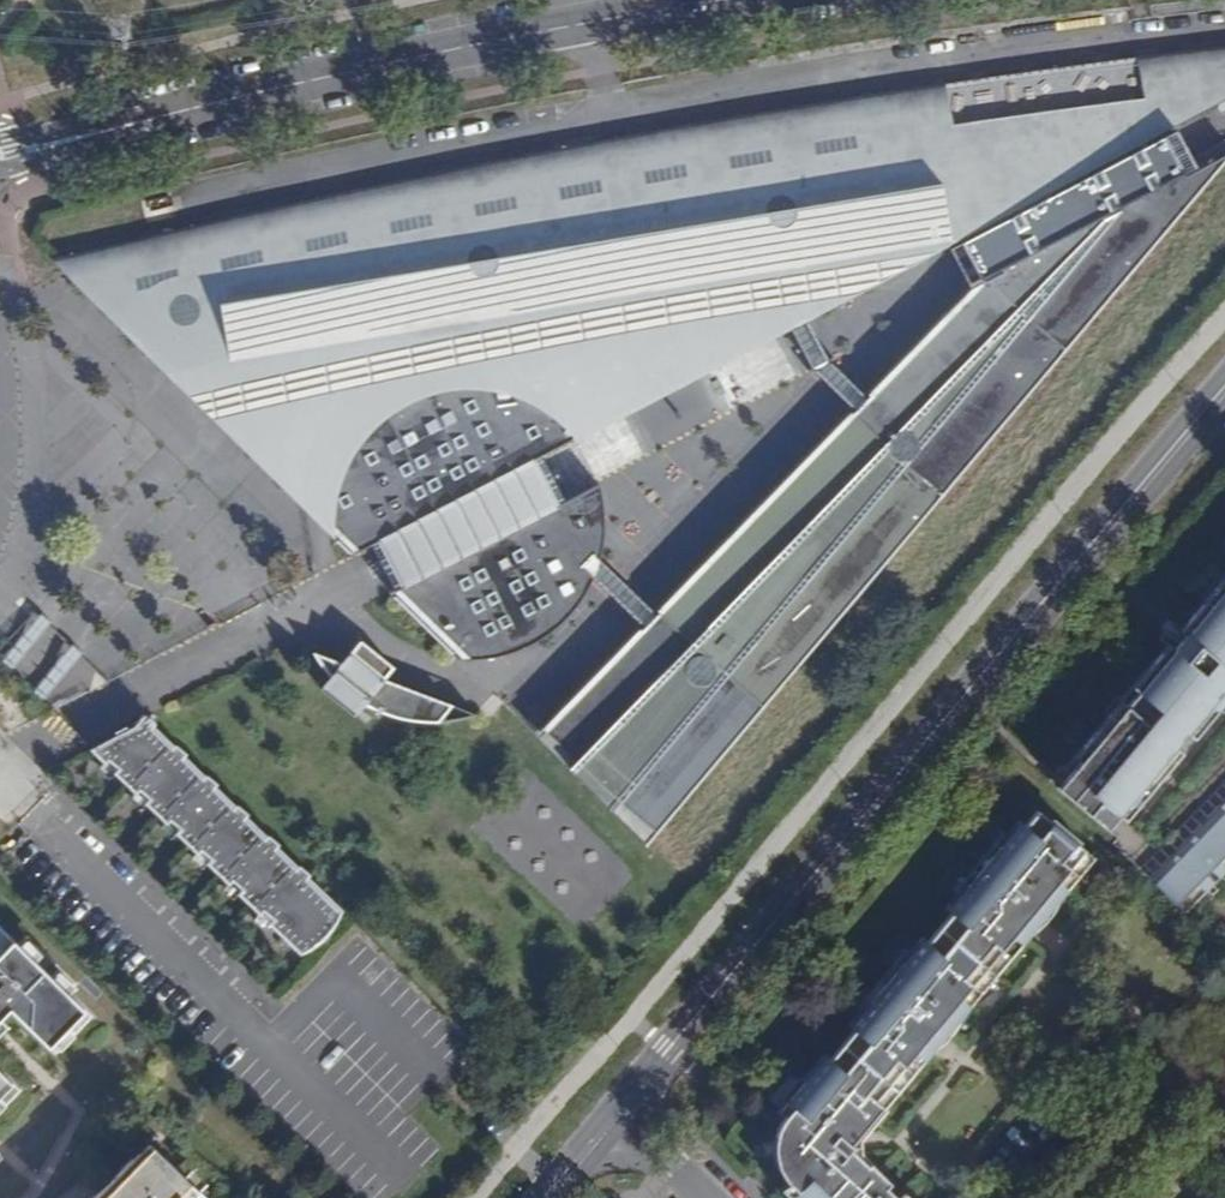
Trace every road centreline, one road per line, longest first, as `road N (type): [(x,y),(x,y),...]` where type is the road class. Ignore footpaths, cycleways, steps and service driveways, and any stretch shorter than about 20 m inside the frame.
road 1 (tertiary): [(619,1112),(1224,394)]
road 2 (tertiary): [(719,0),(450,49),(0,157)]
road 3 (residential): [(0,357),(7,429),(0,501)]
road 4 (residential): [(706,1197),(619,1112)]

